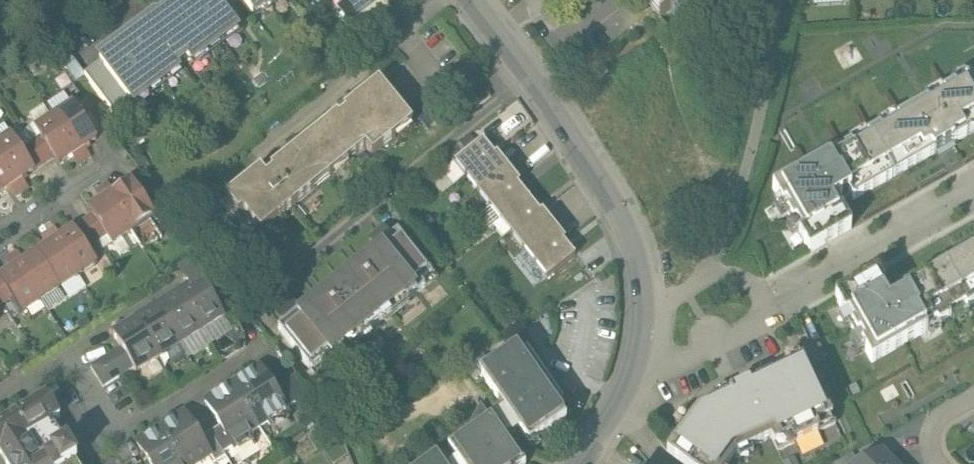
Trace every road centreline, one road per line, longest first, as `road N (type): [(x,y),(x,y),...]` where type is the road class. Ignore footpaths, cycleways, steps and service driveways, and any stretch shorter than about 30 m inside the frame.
road 1 (residential): [(471,0),(613,204),(636,249),(649,323)]
road 2 (residential): [(761,298),(973,188)]
road 3 (residential): [(0,237),(117,161)]

